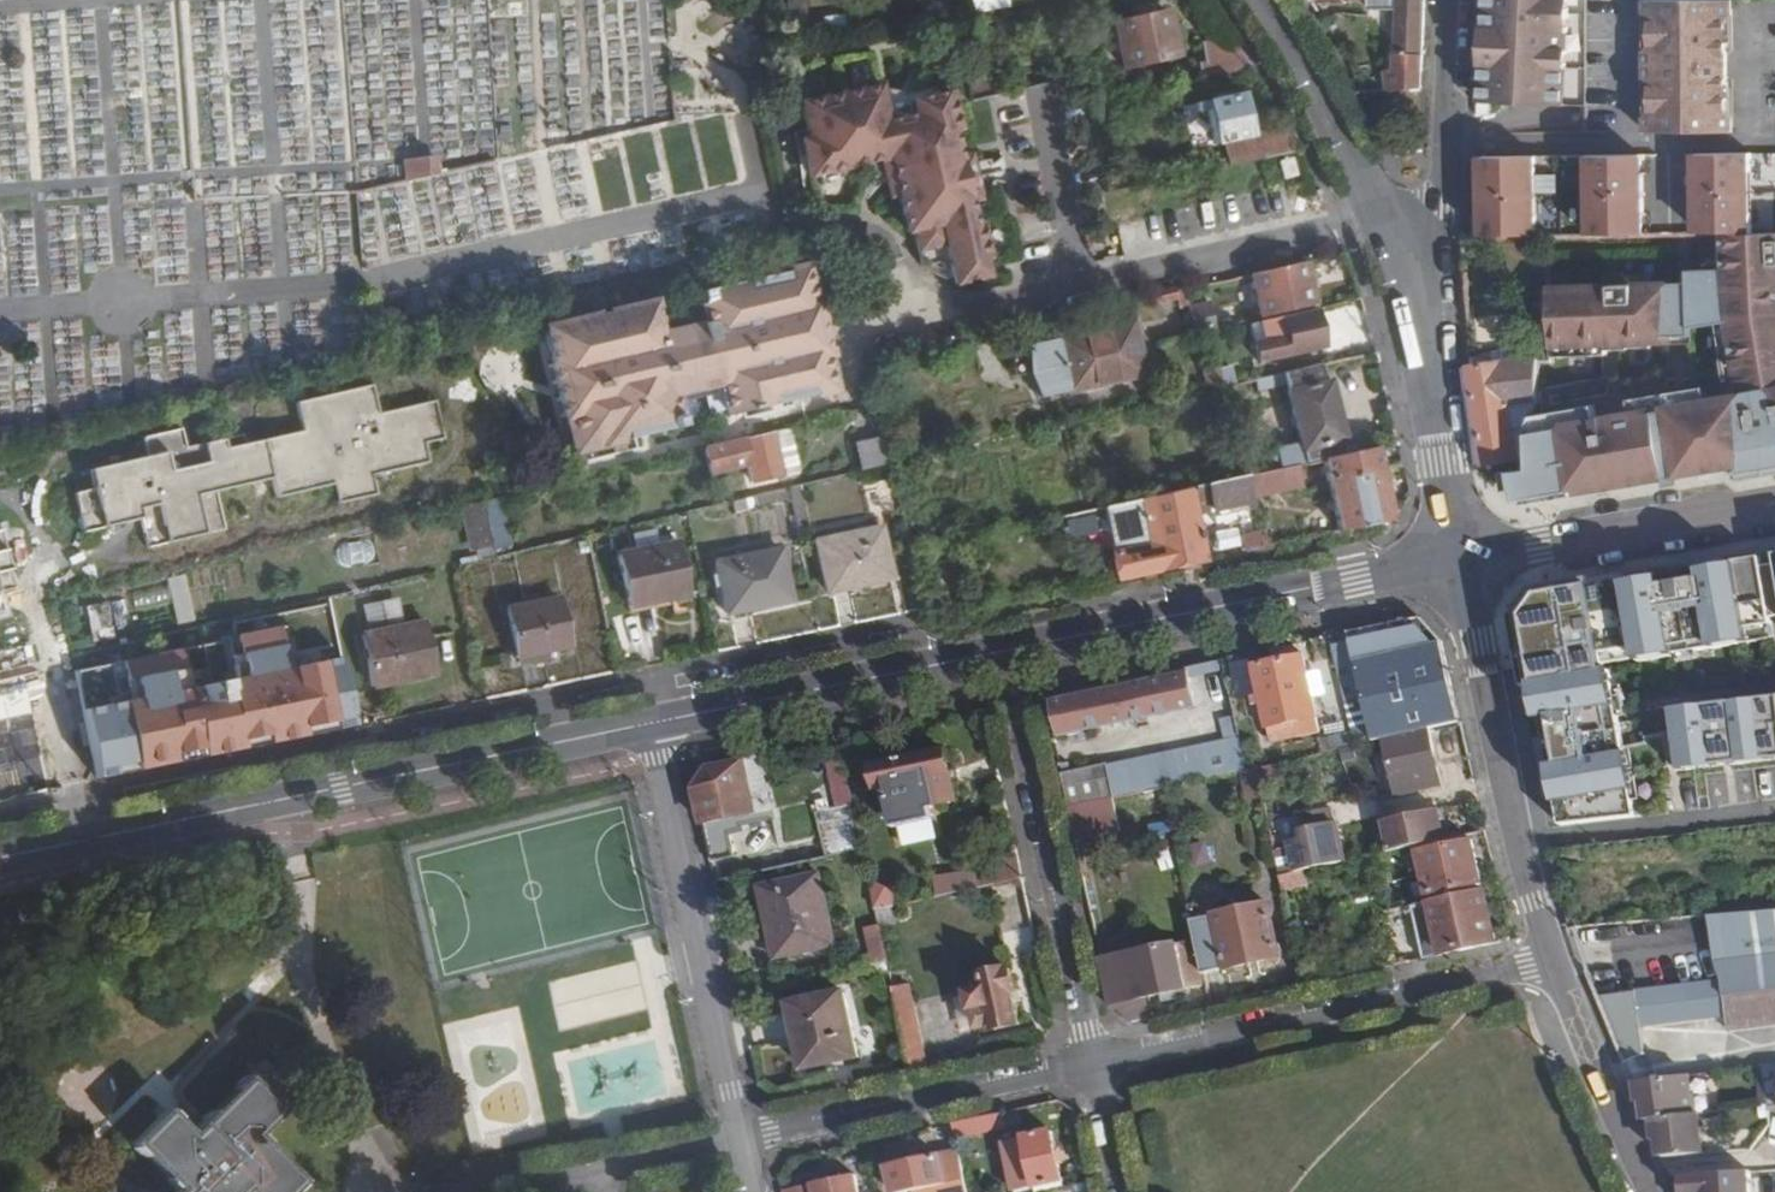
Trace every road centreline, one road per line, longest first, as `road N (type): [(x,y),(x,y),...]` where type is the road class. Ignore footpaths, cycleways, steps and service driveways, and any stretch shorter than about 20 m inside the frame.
road 1 (secondary): [(652,723),(1462,558)]
road 2 (secondary): [(0,859),(652,723)]
road 3 (residential): [(1094,1063),(1555,964)]
road 4 (residential): [(652,723),(741,1140)]
road 5 (secondary): [(1555,964),(1492,726),(1462,558)]
road 6 (residential): [(741,1140),(1094,1063)]
road 7 (residential): [(1018,725),(1094,1063)]
road 8 (secondary): [(1408,297),(1333,115),(1263,0)]
road 9 (secondary): [(1462,558),(1774,505)]
road 10 (residential): [(1408,297),(1445,193),(1450,0)]
road 11 (secondary): [(1408,297),(1462,558)]
road 12 (secondary): [(1653,1191),(1555,964)]
road 13 (residential): [(1033,95),(1068,285)]
road 14 (residential): [(1094,1063),(1120,1191)]

